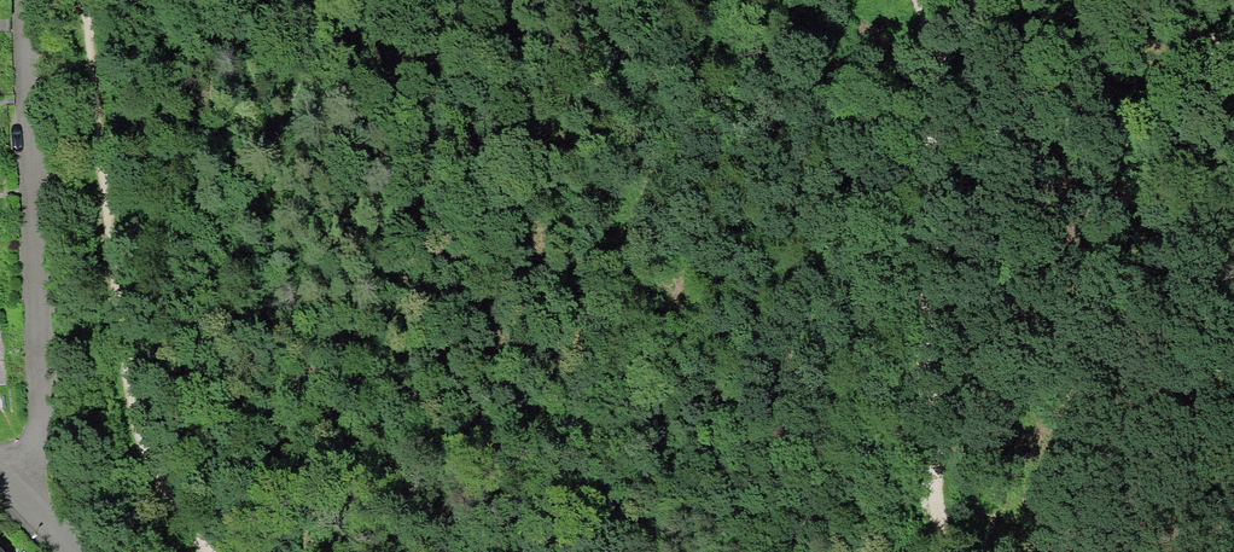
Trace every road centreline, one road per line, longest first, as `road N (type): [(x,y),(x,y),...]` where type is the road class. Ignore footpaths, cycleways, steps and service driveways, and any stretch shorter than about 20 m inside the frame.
road 1 (track): [(85,0),(127,403),(198,551)]
road 2 (track): [(946,551),(926,424),(926,255),(930,129),(949,32)]
road 3 (residential): [(13,482),(41,440),(44,420),(28,0)]
road 4 (track): [(1125,0),(1166,17),(1233,68)]

